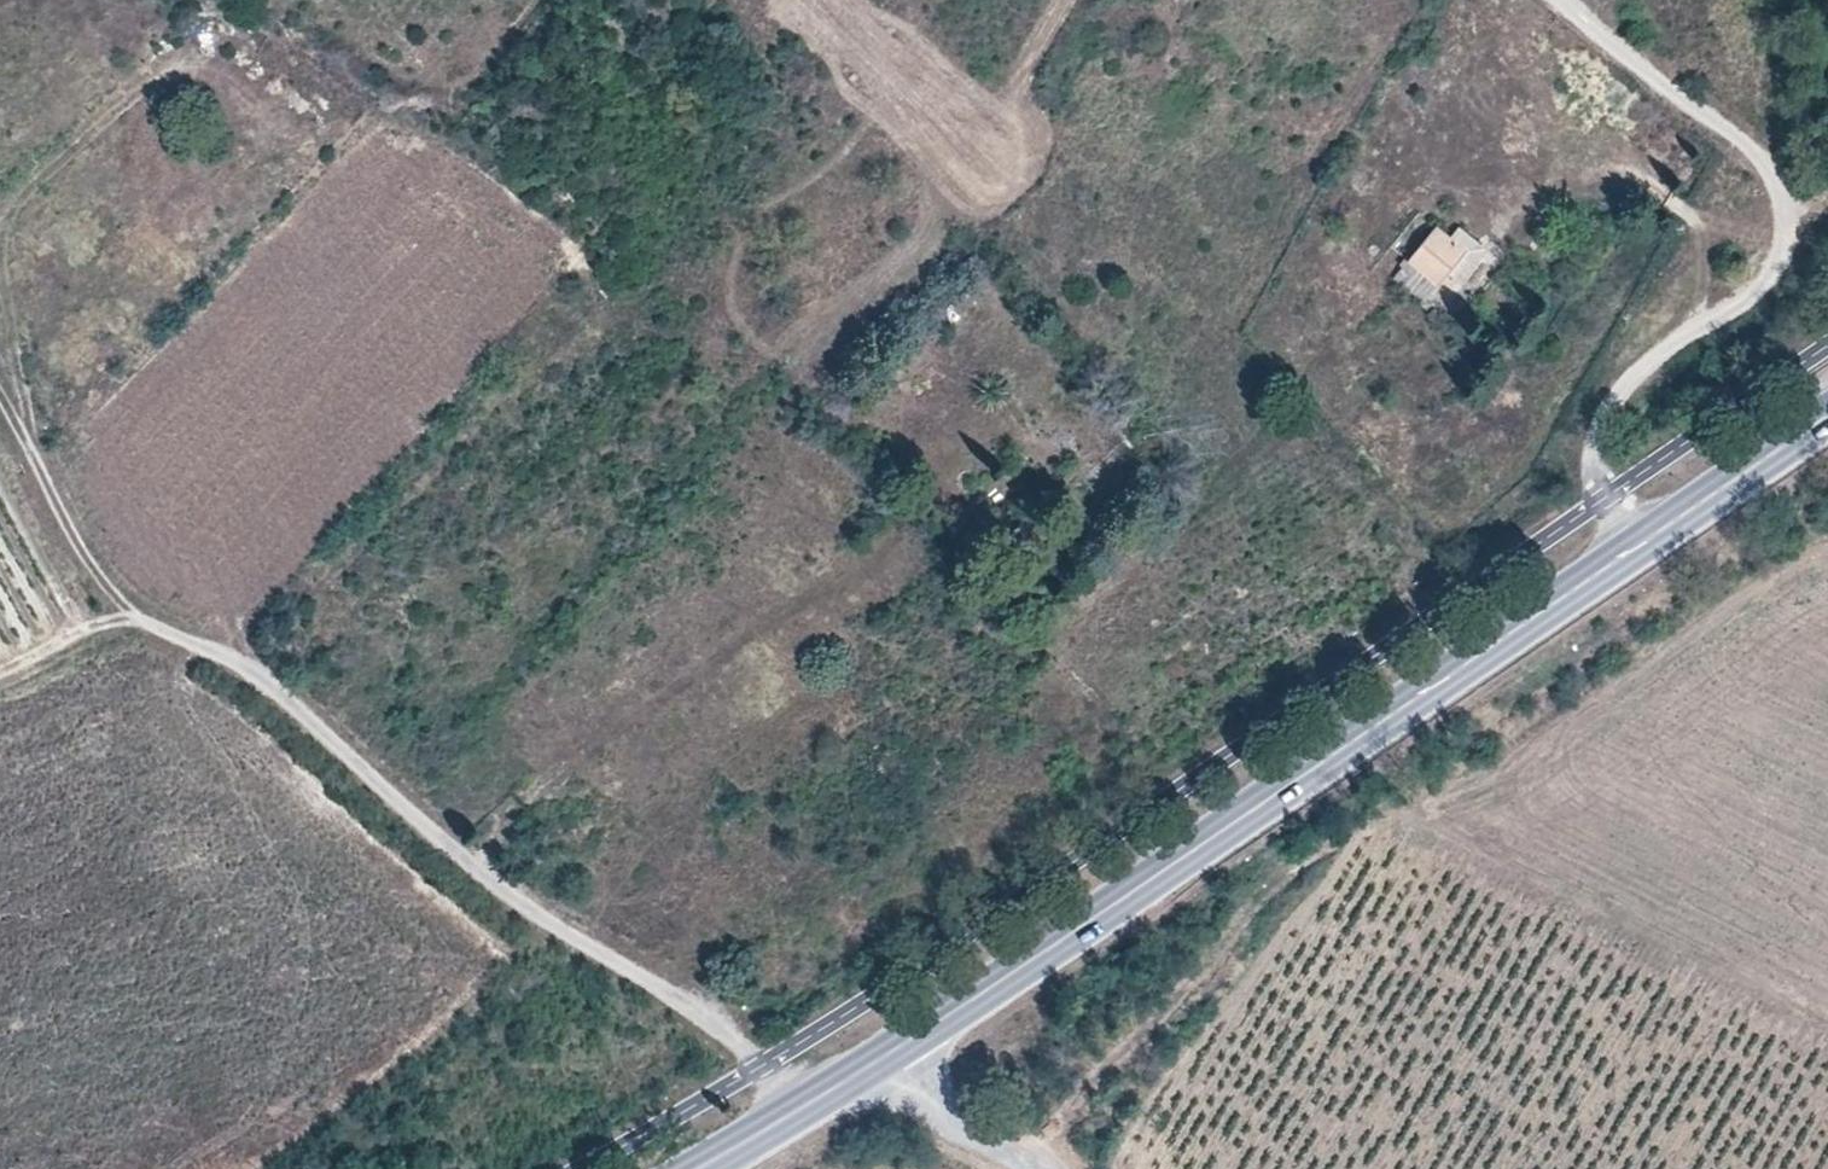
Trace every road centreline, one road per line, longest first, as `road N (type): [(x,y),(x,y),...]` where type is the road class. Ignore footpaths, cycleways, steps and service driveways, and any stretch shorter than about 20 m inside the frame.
road 1 (secondary): [(1827,415),(918,1038)]
road 2 (unclassified): [(0,399),(120,602),(147,624),(239,662),(277,688),(504,891),(723,1025),(763,1067),(791,1115)]
road 3 (track): [(1559,0),(1764,158),(1787,214),(1785,249),(1745,299),(1657,355),(1604,416),(1589,470),(1622,556)]
road 4 (unclassified): [(918,1038),(971,1132),(1024,1168)]
road 5 (secondary): [(918,1038),(791,1115)]

